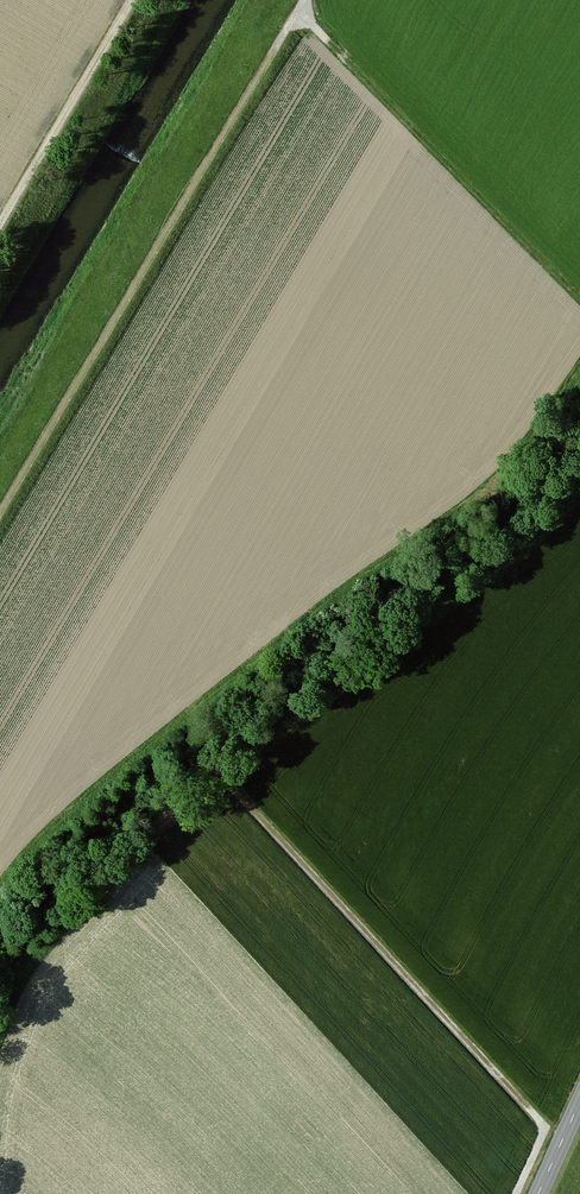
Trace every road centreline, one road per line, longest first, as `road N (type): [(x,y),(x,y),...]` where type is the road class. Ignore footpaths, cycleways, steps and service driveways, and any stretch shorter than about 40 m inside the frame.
road 1 (track): [(500,1193),(538,1106),(206,754)]
road 2 (track): [(0,518),(180,217)]
road 3 (track): [(0,225),(132,0)]
road 4 (track): [(305,0),(180,217)]

